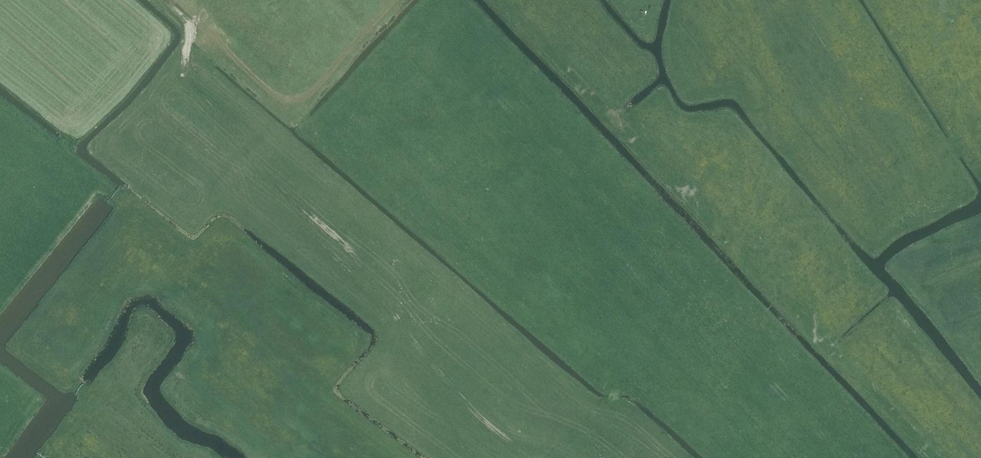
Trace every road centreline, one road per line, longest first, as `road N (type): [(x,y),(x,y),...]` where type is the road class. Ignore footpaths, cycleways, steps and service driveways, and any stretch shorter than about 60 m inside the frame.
road 1 (track): [(935,457),(496,0)]
road 2 (track): [(159,0),(191,27),(187,74),(239,142),(355,257),(470,406),(531,457)]

